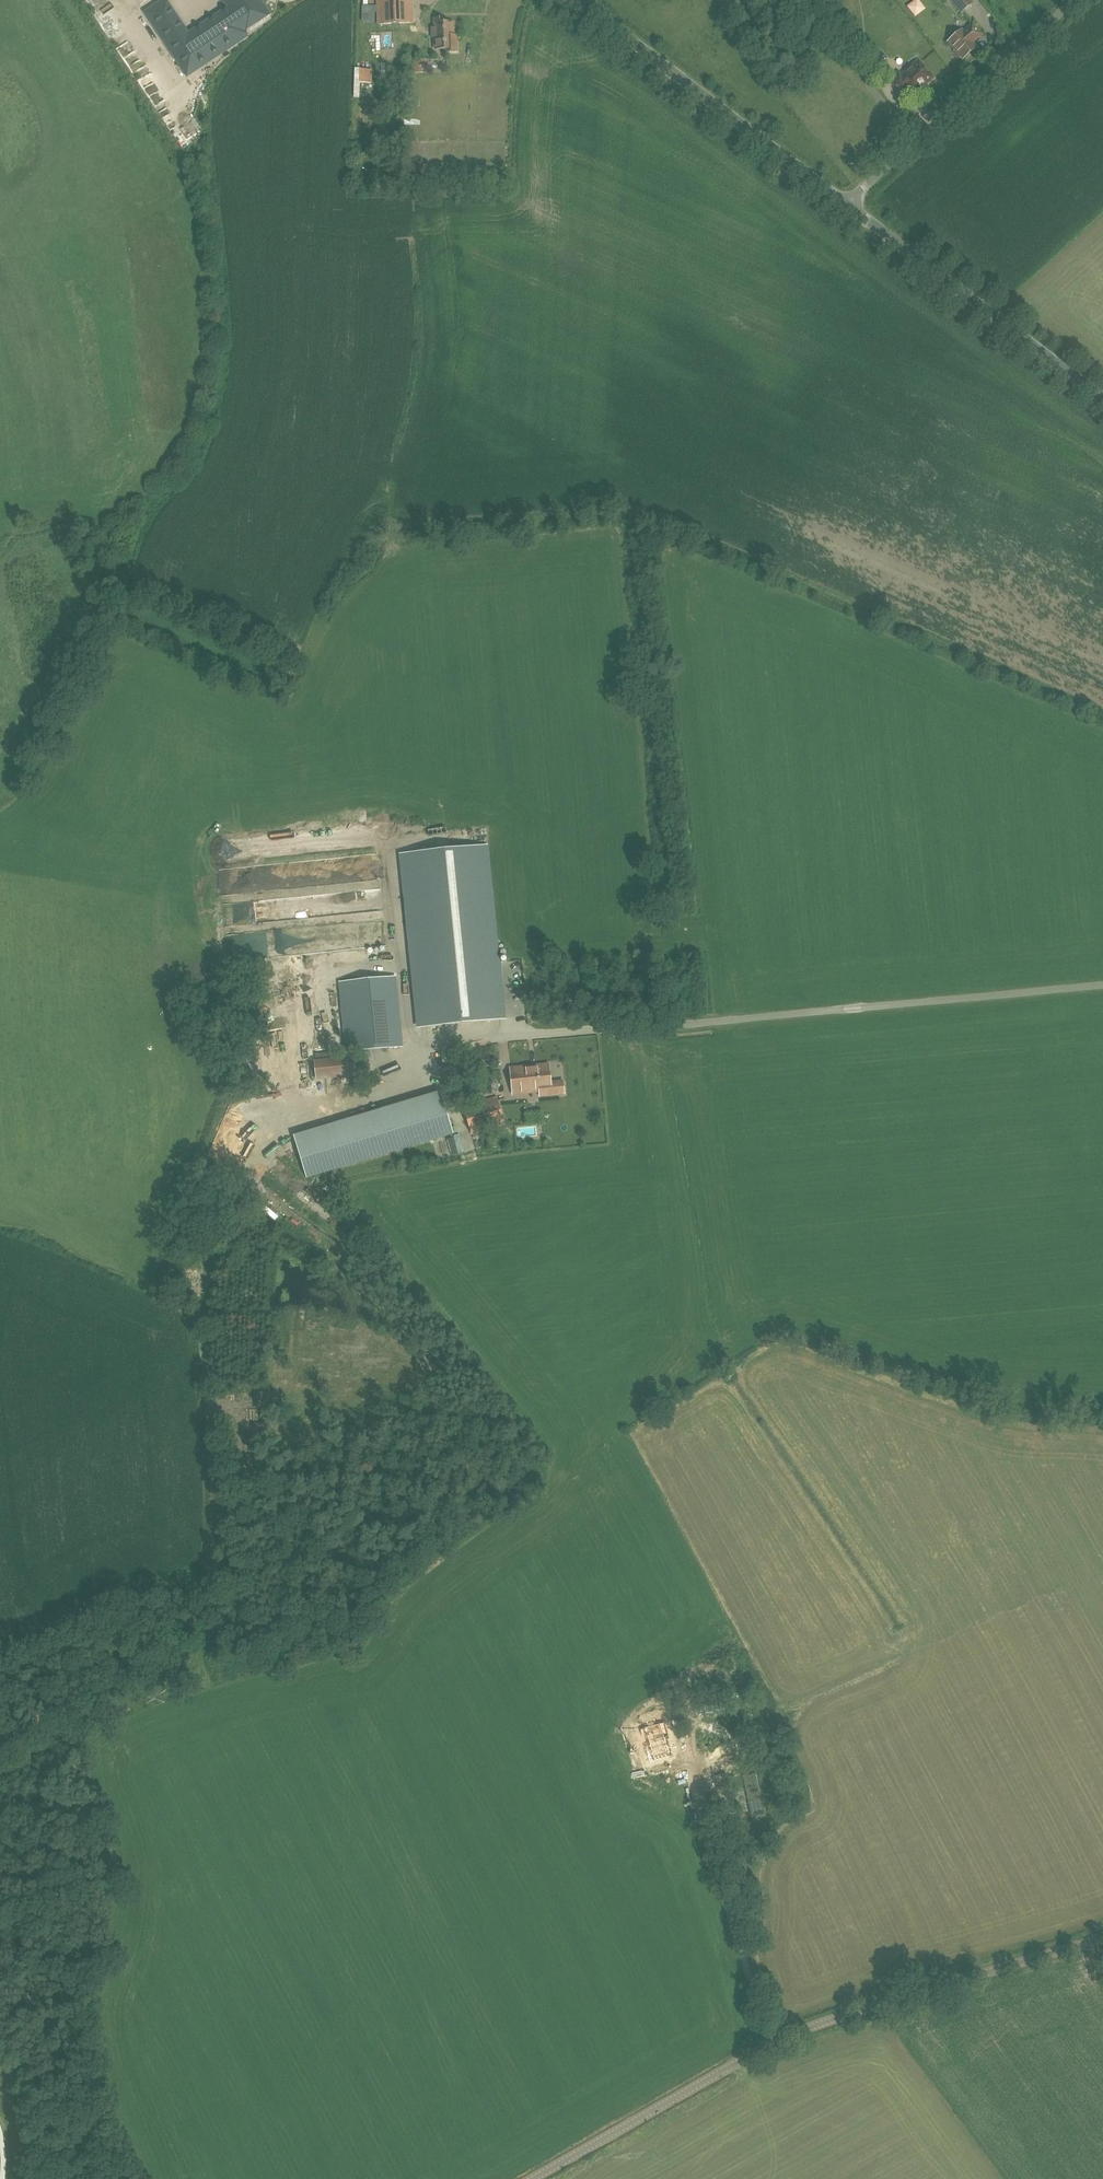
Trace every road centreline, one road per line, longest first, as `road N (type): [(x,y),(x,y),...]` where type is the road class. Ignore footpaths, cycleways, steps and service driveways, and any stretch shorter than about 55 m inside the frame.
road 1 (tertiary): [(1102,1939),(773,2043),(529,2178)]
road 2 (unclassified): [(484,1048),(566,1031),(1102,986)]
road 3 (unclassified): [(846,204),(577,0)]
road 4 (unclassified): [(1102,395),(846,204)]
road 5 (unclassified): [(846,204),(1075,0)]

